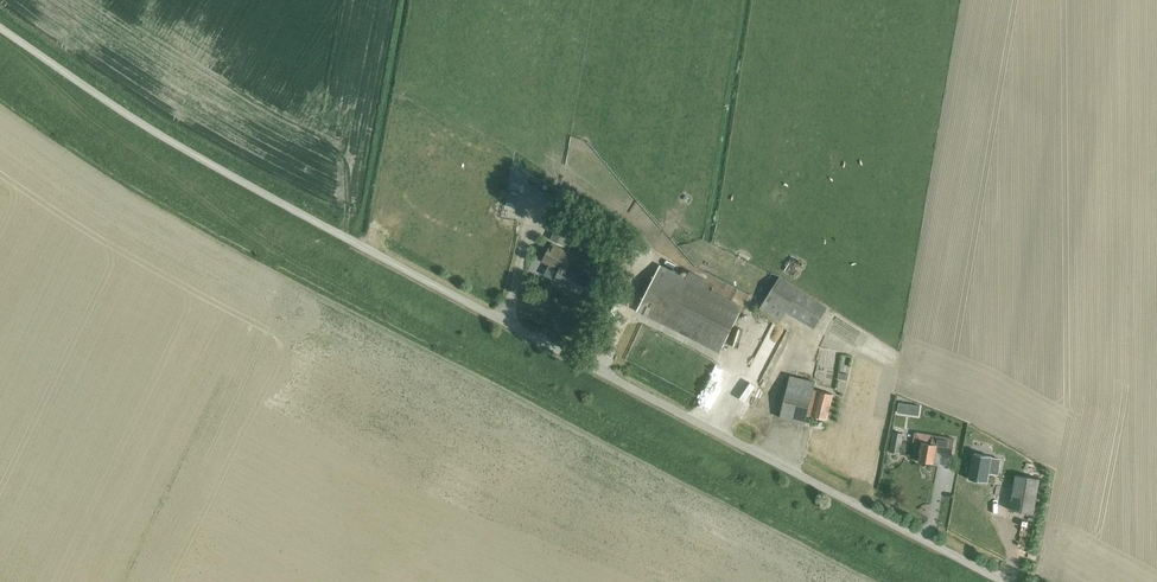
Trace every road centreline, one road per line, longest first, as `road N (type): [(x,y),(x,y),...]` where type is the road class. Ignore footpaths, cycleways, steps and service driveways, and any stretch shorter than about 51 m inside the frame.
road 1 (unclassified): [(1001,581),(357,245),(168,141),(0,28)]

